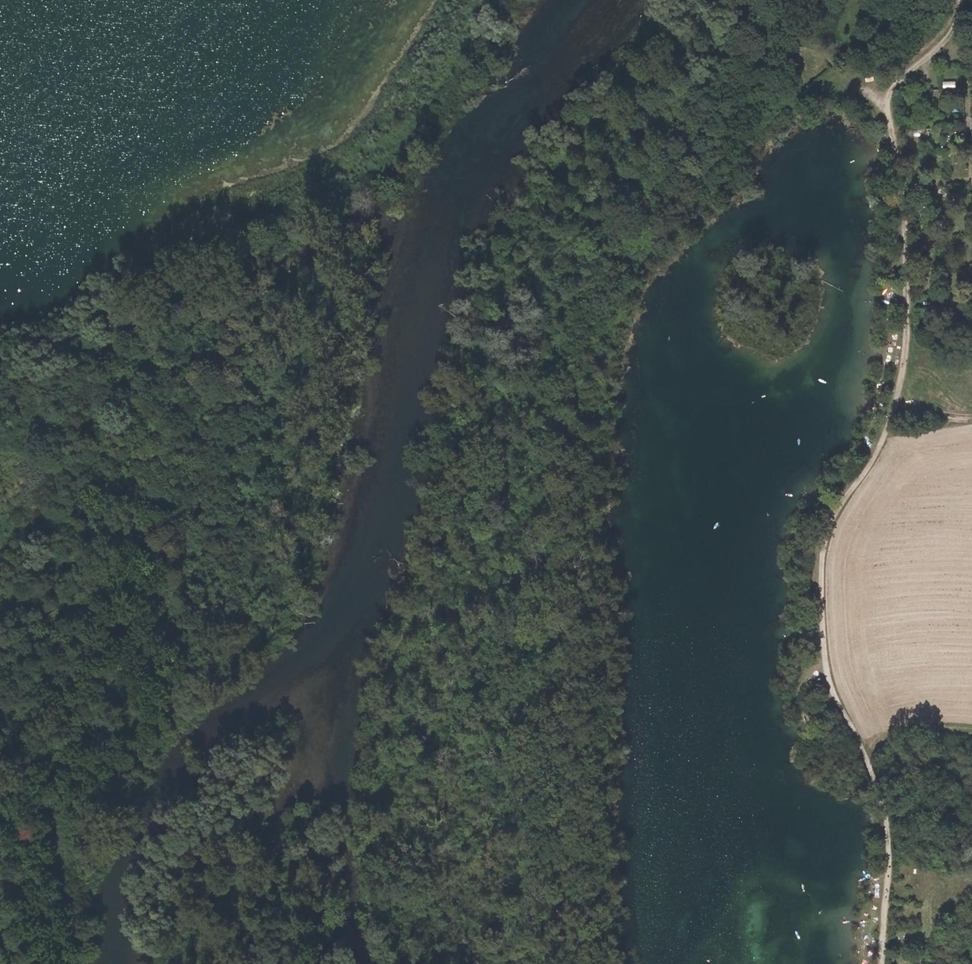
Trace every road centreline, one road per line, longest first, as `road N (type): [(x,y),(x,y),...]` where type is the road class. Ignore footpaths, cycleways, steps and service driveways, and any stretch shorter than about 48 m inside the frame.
road 1 (track): [(884,963),(890,836),(825,670),(821,567),(828,531),(884,433),(905,330),(886,92),(933,56),(965,0)]
road 2 (track): [(886,92),(845,87),(778,39)]

